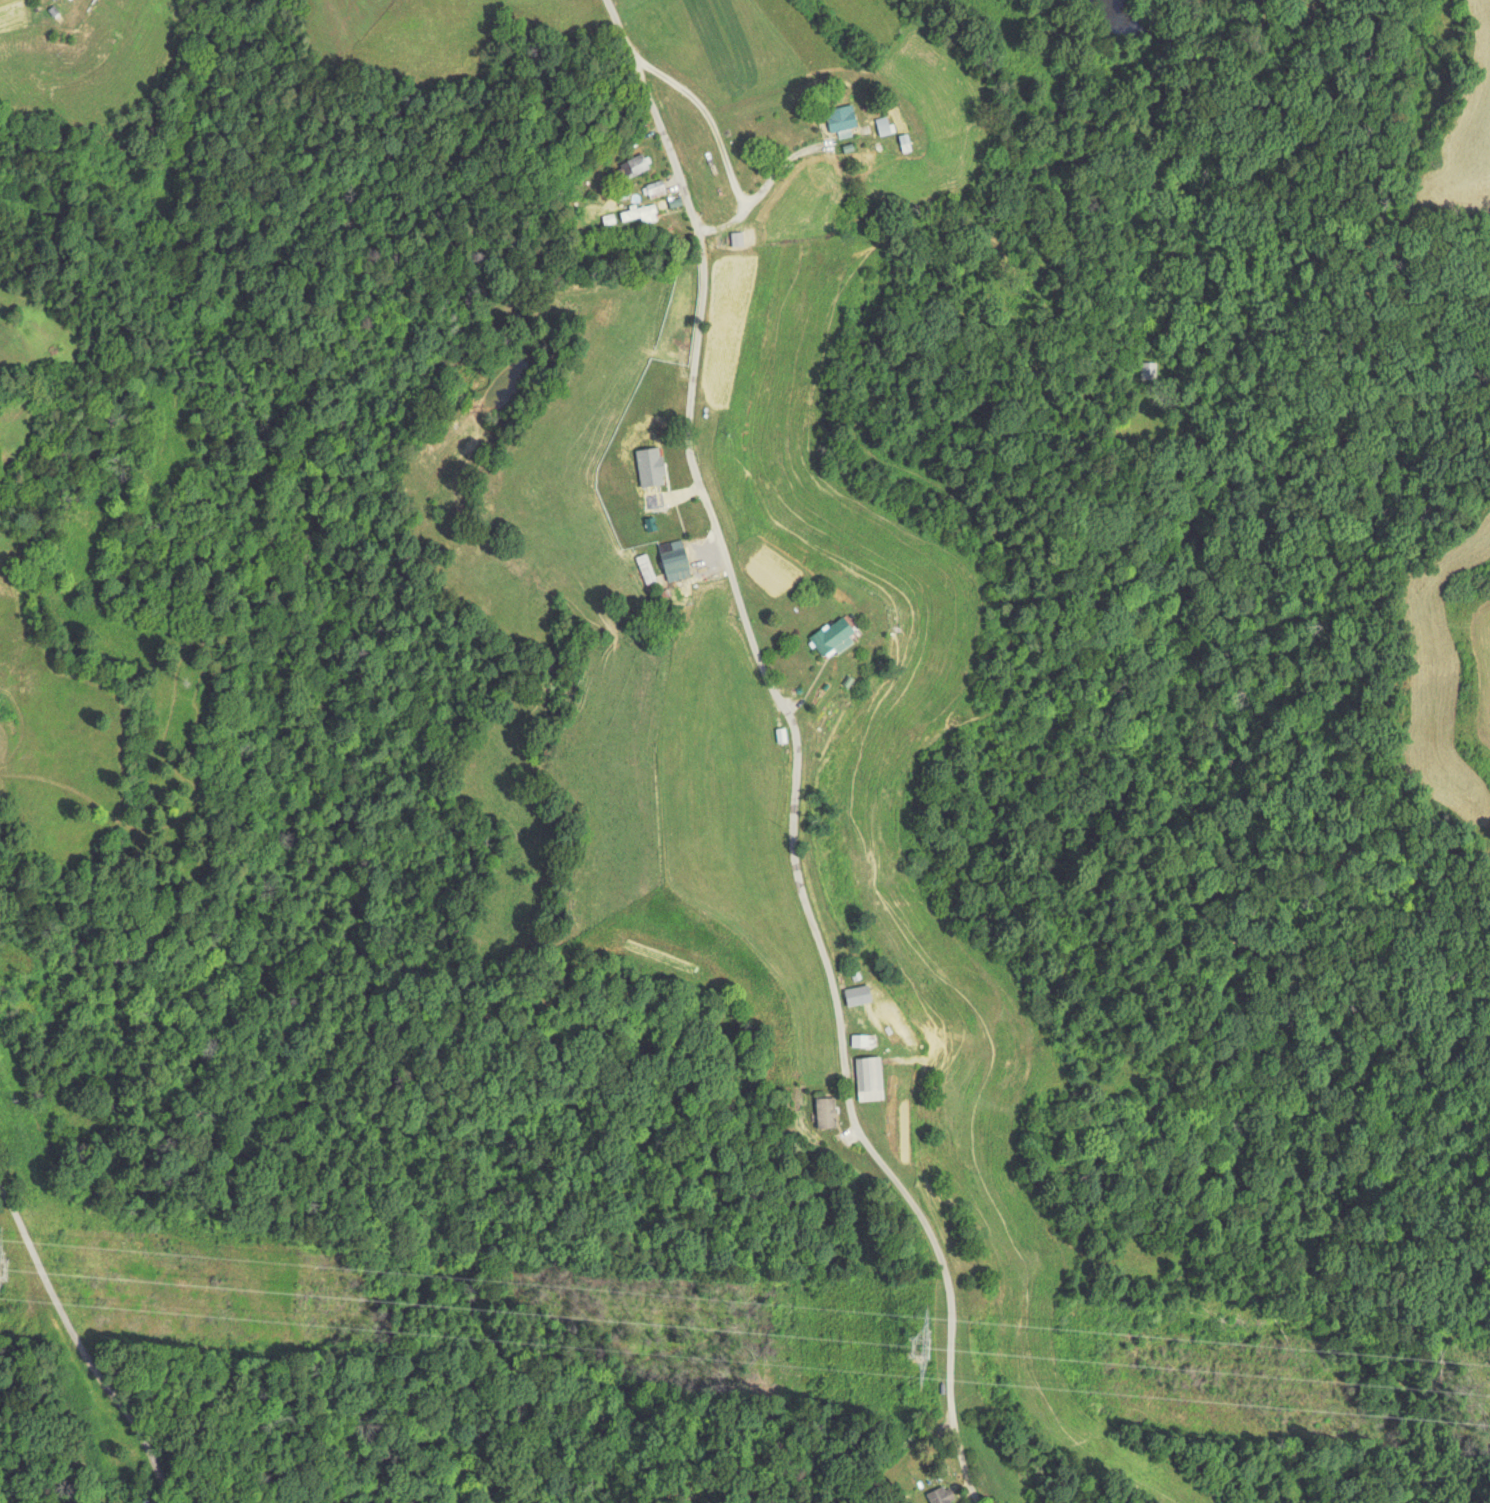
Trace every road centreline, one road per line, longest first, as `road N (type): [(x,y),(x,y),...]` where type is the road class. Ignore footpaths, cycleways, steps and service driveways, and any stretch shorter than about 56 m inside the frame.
road 1 (residential): [(604,0),(692,216),(700,284),(688,466),(753,651),(793,734),(801,893),(838,1008),(850,1116),(888,1168)]
road 2 (residential): [(179,1502),(83,1345),(0,1184)]
road 3 (residential): [(888,1168),(938,1227),(953,1302),(955,1432)]

